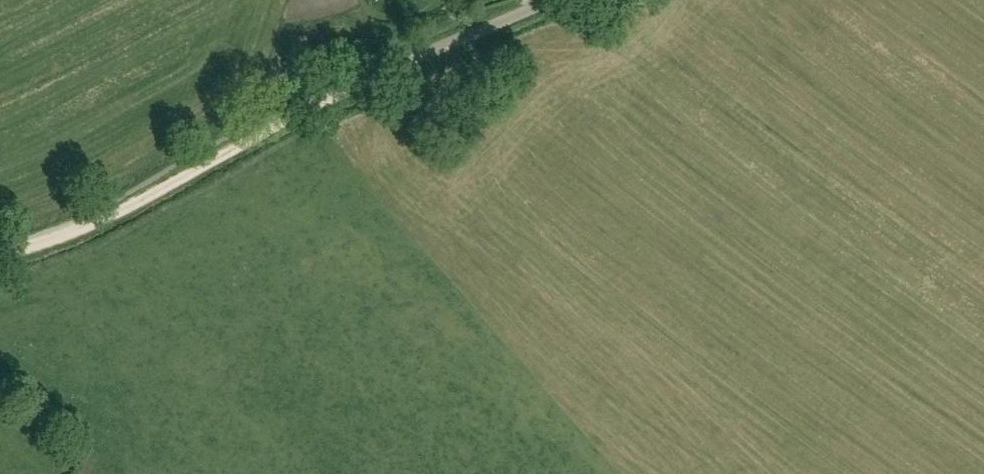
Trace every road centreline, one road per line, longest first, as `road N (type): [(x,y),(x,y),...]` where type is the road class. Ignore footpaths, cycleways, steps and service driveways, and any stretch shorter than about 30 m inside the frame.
road 1 (track): [(0,255),(107,217),(466,38)]

